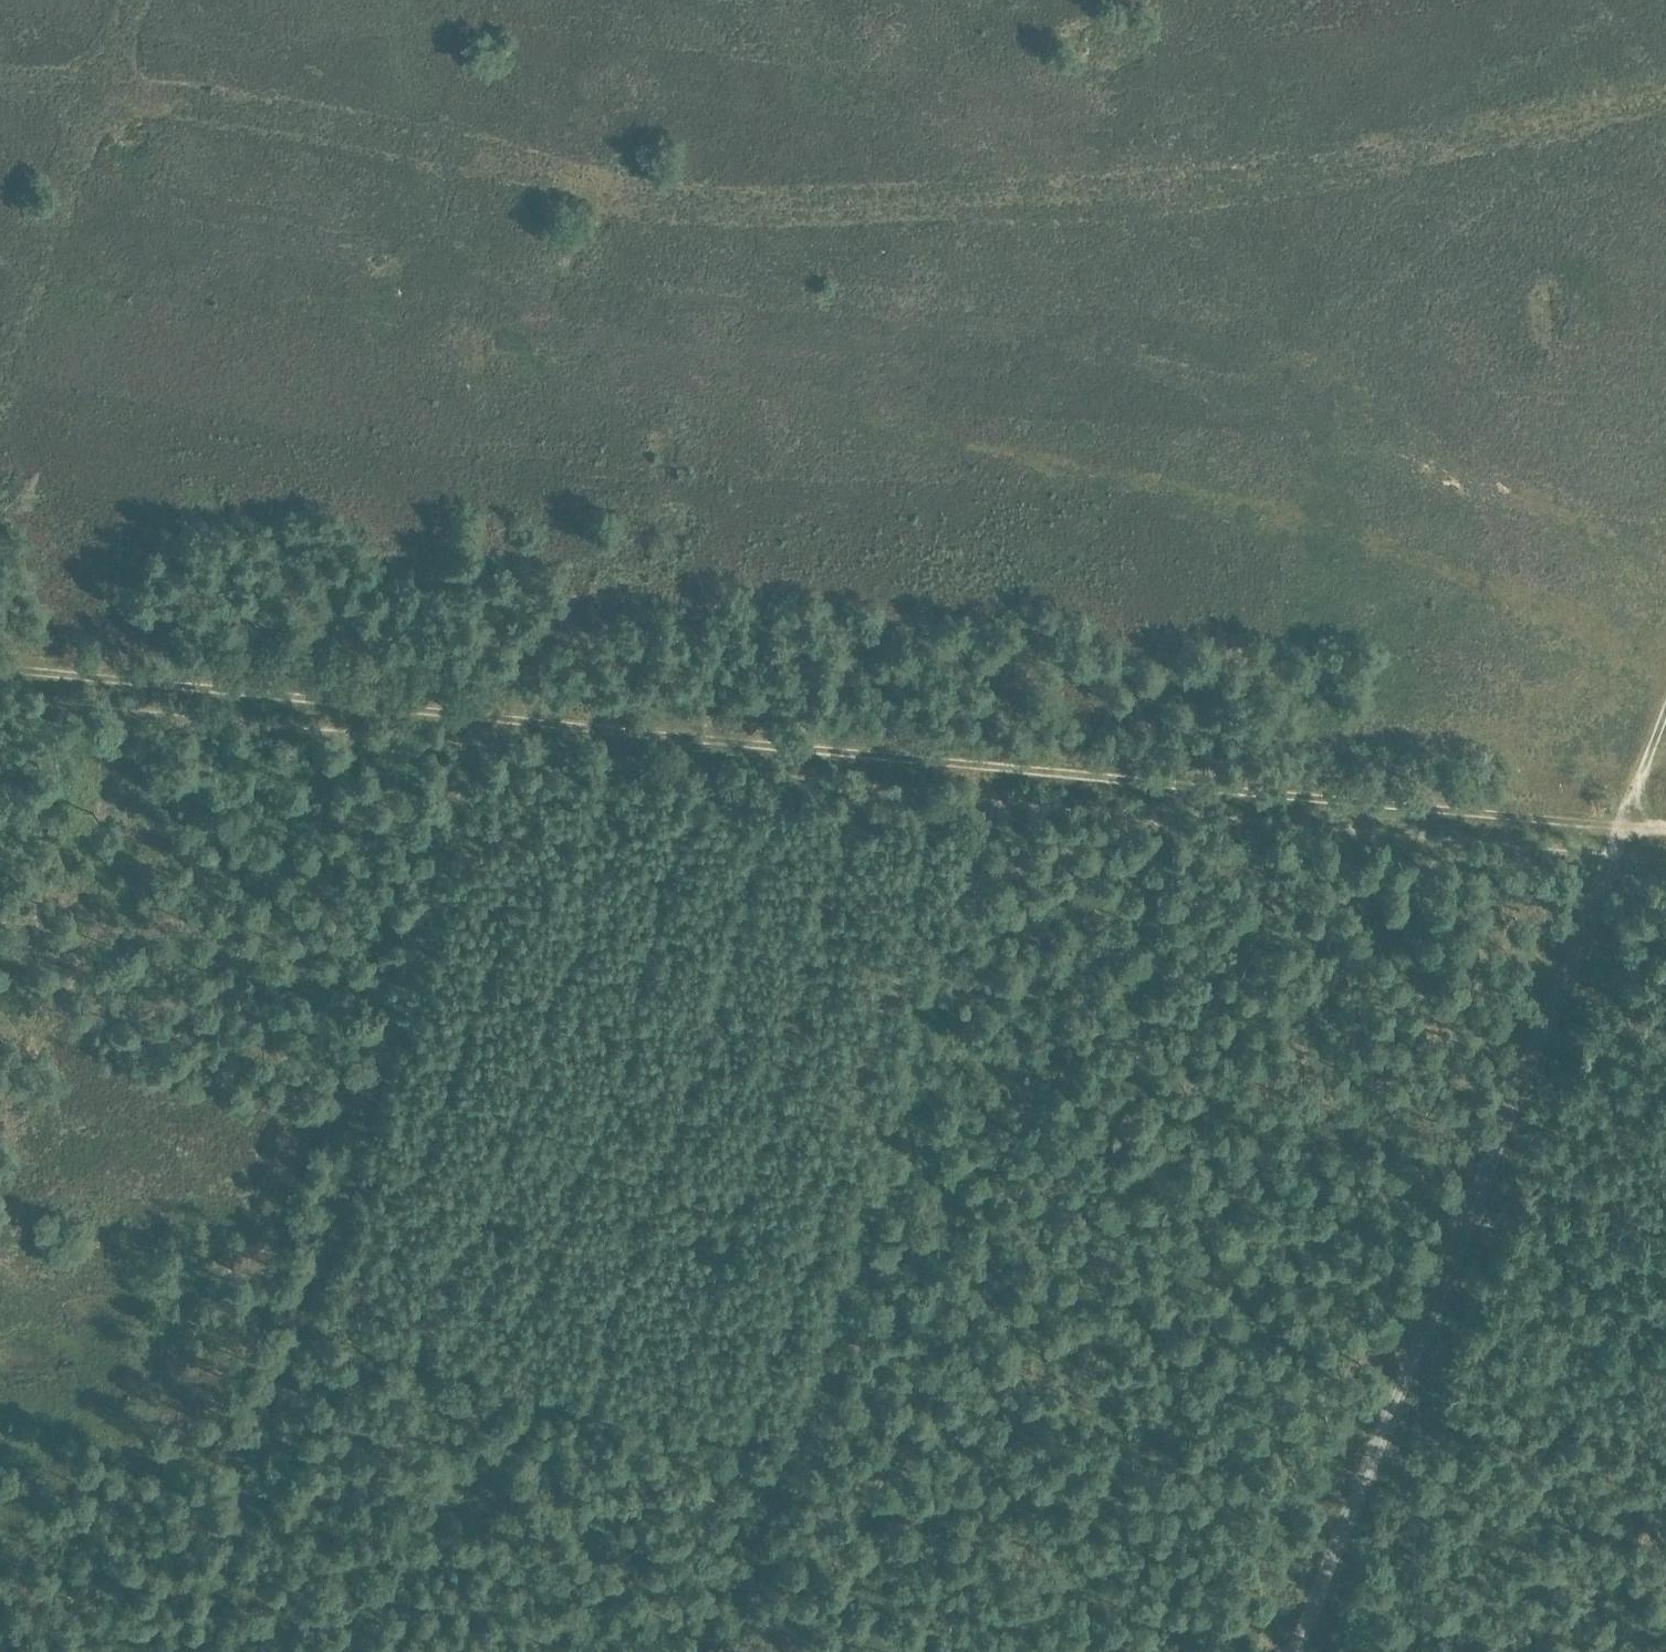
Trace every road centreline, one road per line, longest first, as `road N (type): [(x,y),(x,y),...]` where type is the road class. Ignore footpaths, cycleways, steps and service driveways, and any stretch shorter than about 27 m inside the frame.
road 1 (track): [(1298,1651),(1629,825),(0,667)]
road 2 (track): [(1665,829),(1629,825),(1665,711)]

